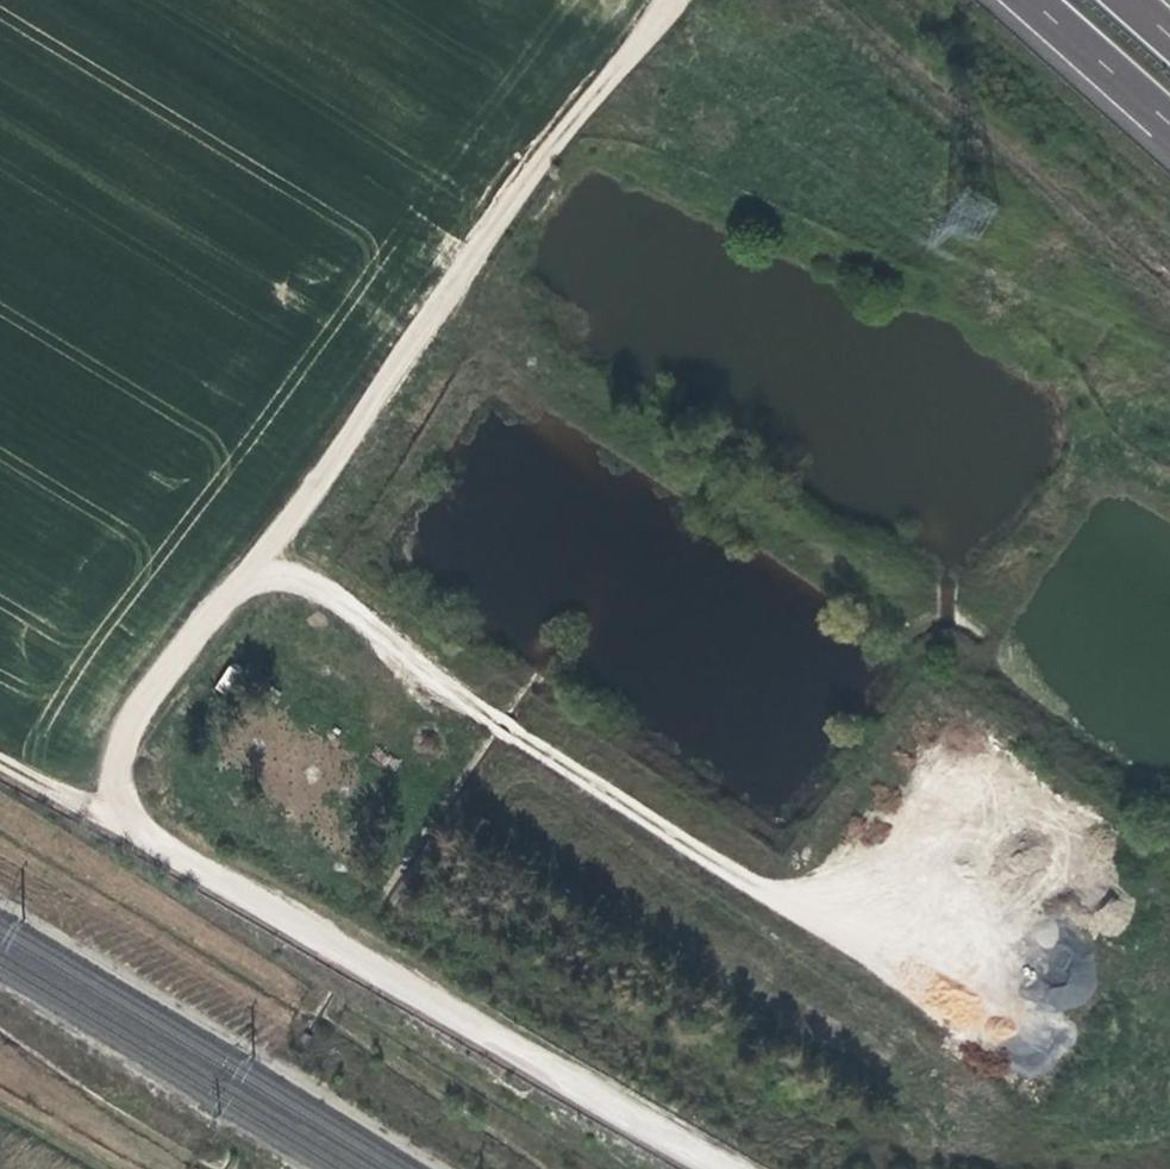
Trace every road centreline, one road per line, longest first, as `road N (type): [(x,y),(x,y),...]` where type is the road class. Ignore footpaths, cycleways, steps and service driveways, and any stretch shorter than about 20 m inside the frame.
road 1 (track): [(90,804),(249,546),(670,0)]
road 2 (track): [(249,546),(738,892)]
road 3 (track): [(797,0),(1143,286)]
road 4 (motorway): [(1036,0),(1169,120)]
road 5 (track): [(0,1083),(137,1168)]

